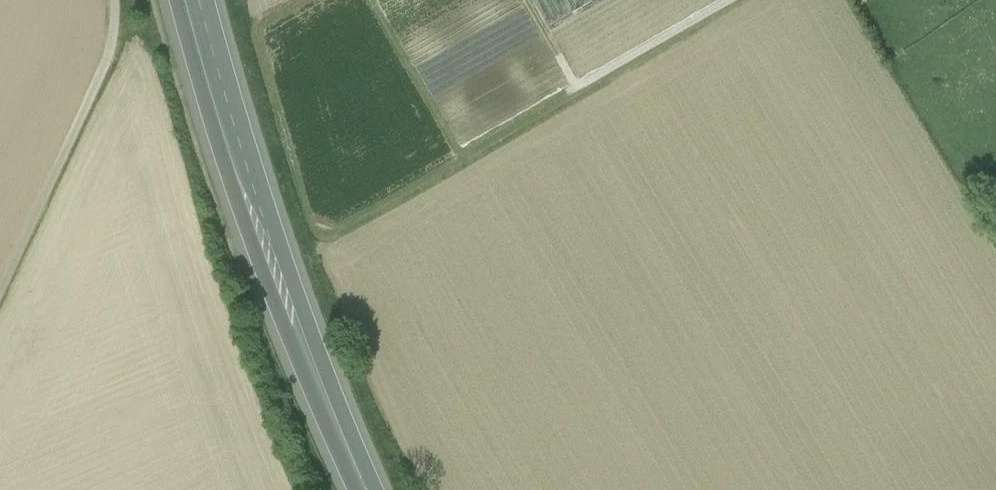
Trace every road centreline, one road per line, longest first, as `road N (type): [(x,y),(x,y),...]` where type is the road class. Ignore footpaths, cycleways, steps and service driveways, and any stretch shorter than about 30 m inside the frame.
road 1 (primary): [(367,489),(318,383),(192,0)]
road 2 (track): [(0,294),(112,55),(114,0)]

